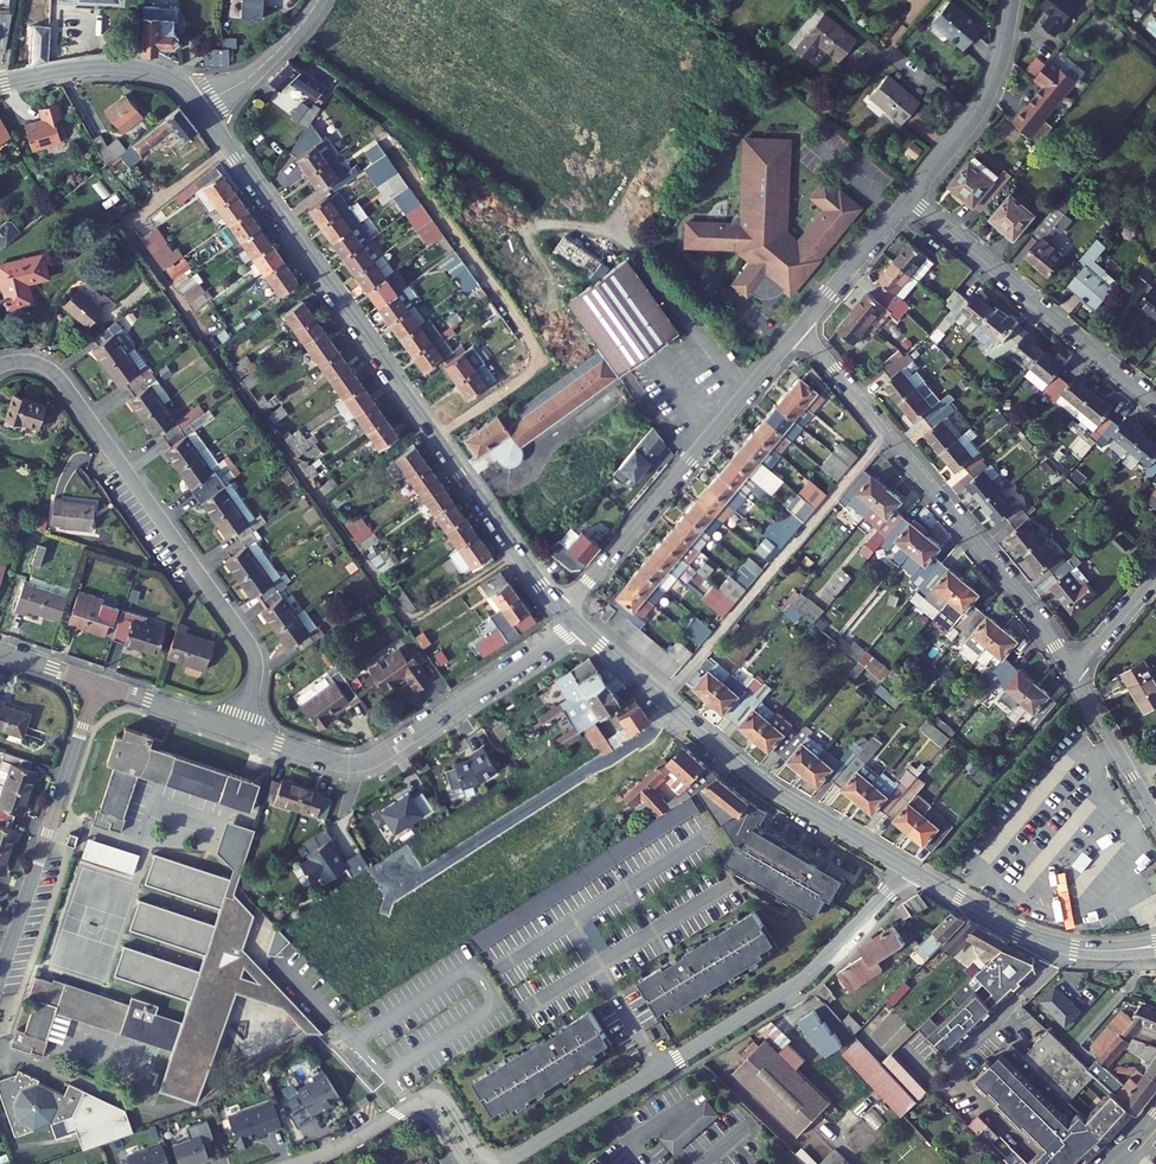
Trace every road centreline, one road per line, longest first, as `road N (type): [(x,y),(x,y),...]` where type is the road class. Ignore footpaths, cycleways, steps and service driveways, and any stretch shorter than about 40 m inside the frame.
road 1 (tertiary): [(561,611),(199,107)]
road 2 (residential): [(505,1163),(811,973),(907,869)]
road 3 (residential): [(239,731),(255,675),(253,651),(55,373),(28,362),(0,367)]
road 4 (residential): [(1072,674),(1039,619),(799,330)]
road 5 (tertiary): [(907,869),(764,784),(577,626)]
road 6 (residential): [(577,626),(366,763),(338,764),(239,731)]
road 7 (residential): [(909,199),(1155,404)]
road 8 (unclassified): [(619,229),(511,219),(350,94)]
road 9 (residential): [(0,975),(95,684)]
road 10 (residential): [(1048,1163),(953,1065),(1049,970),(1061,946)]
road 11 (residential): [(561,611),(744,396)]
road 12 (residential): [(909,199),(983,102),(1012,0)]
road 13 (tertiary): [(199,107),(167,77),(128,68),(0,84)]
road 14 (unclassified): [(744,396),(619,229)]
road 15 (tertiary): [(1061,946),(1017,931),(907,869)]
road 16 (residential): [(799,330),(909,199)]
road 17 (residential): [(1155,817),(1072,674)]
road 18 (residential): [(199,107),(256,73),(319,0)]
road 19 (unclassified): [(619,229),(708,102)]
road 20 (residential): [(239,731),(95,684)]
road 21 (residential): [(422,1099),(297,1163)]
road 22 (residential): [(1155,575),(1072,674)]

